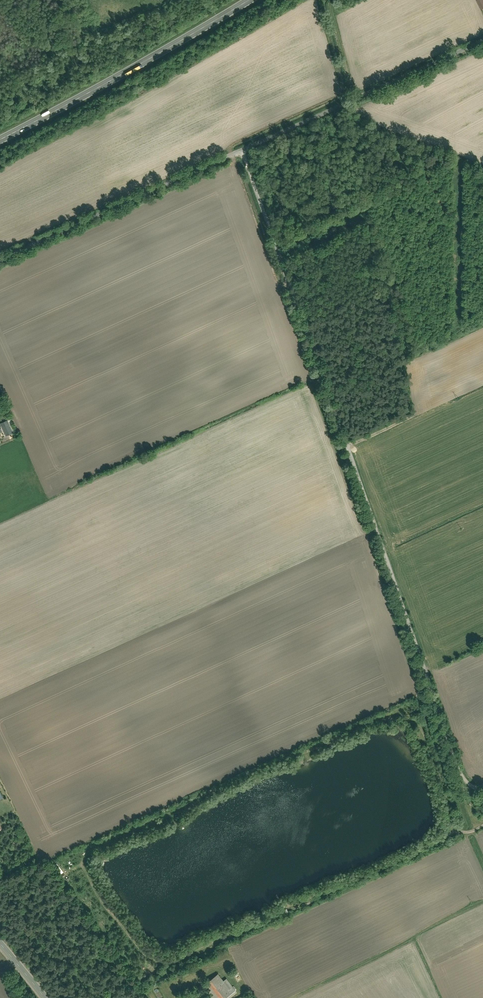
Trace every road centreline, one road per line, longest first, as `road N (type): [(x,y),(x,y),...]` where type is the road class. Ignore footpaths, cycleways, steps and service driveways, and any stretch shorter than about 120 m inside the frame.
road 1 (unclassified): [(242,150),(458,760),(482,790)]
road 2 (primary): [(0,140),(249,0)]
road 3 (unclassified): [(0,261),(242,150)]
road 4 (unclassified): [(242,150),(482,41)]
road 5 (unclassified): [(482,828),(467,832),(453,824),(423,728)]

